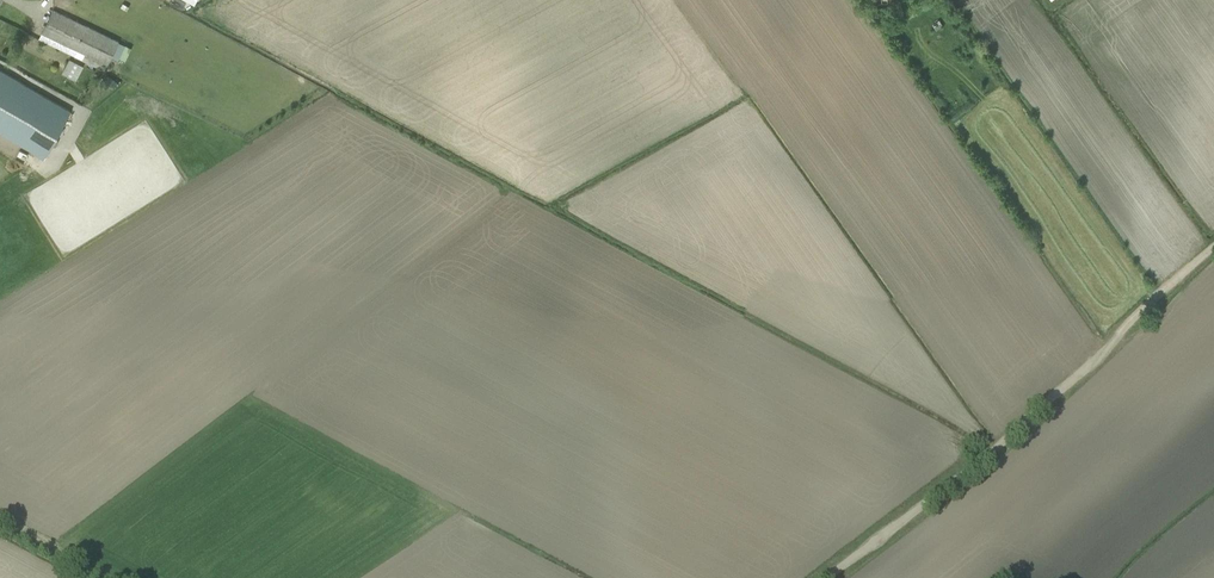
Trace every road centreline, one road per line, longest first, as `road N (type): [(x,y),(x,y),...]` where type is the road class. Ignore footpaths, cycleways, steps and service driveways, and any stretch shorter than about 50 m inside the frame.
road 1 (track): [(829,577),(994,448),(1213,251)]
road 2 (track): [(0,515),(114,577)]

